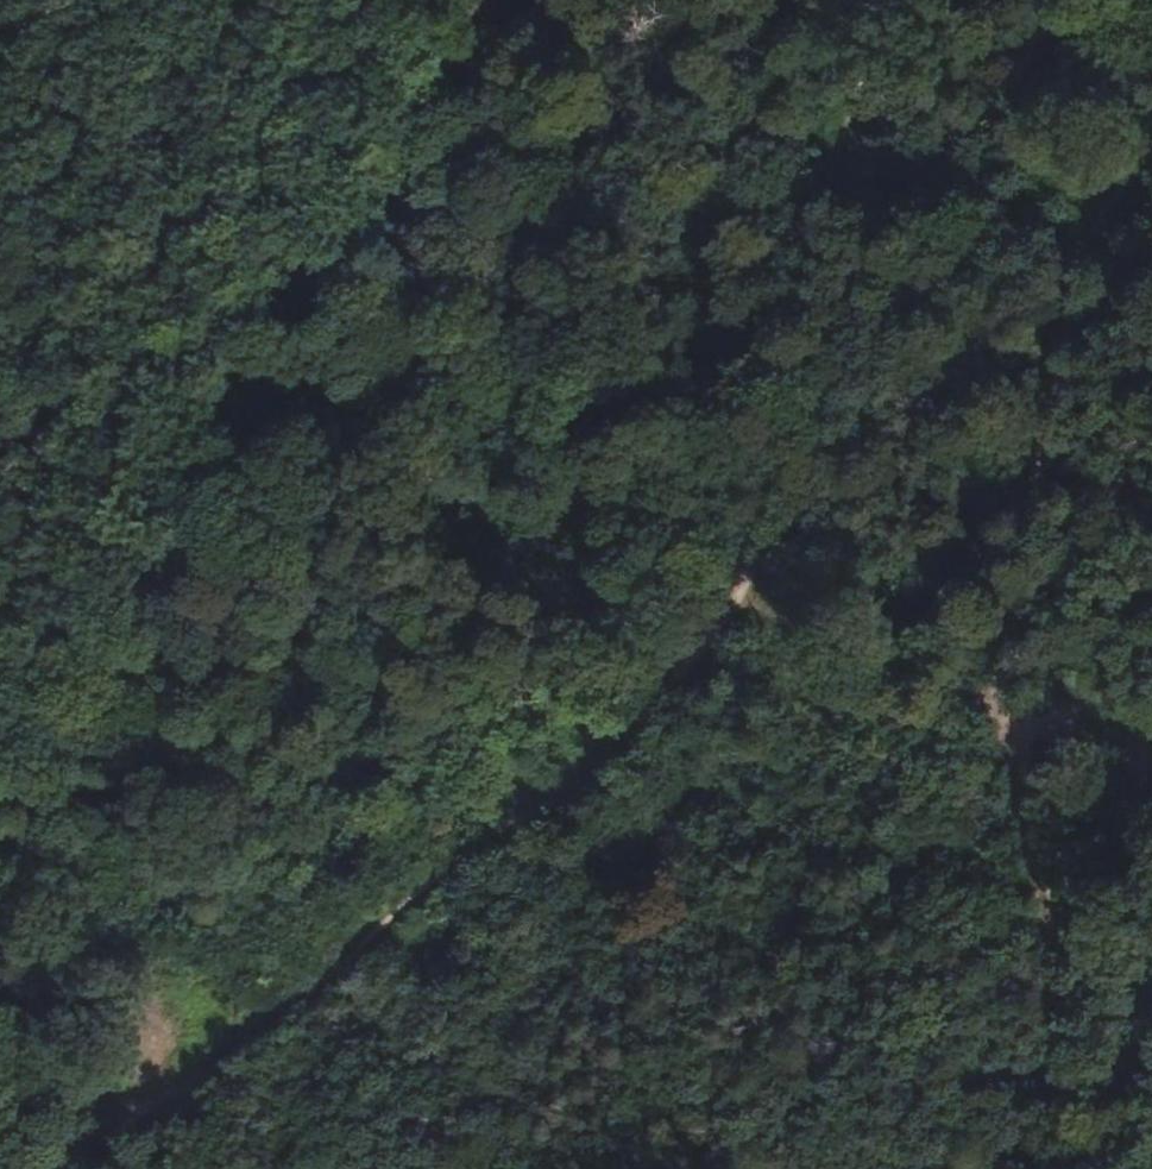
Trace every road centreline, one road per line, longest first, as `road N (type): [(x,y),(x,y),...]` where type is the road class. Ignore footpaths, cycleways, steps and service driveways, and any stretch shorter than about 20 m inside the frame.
road 1 (track): [(526,0),(0,923)]

